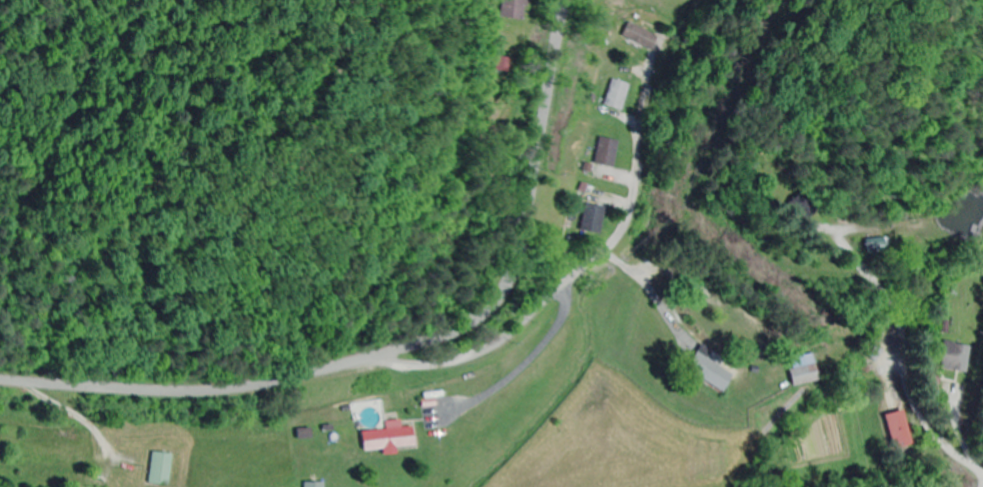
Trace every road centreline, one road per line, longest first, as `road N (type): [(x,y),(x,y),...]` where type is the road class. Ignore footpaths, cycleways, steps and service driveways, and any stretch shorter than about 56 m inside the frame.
road 1 (residential): [(0,379),(193,391),(262,384),(461,327),(502,291),(520,241),(568,0)]
road 2 (residential): [(568,323),(625,284),(692,335),(749,348),(890,326),(913,338),(950,410),(982,451)]
road 3 (residential): [(368,358),(429,364),(490,346),(616,239),(628,215),(651,62)]

